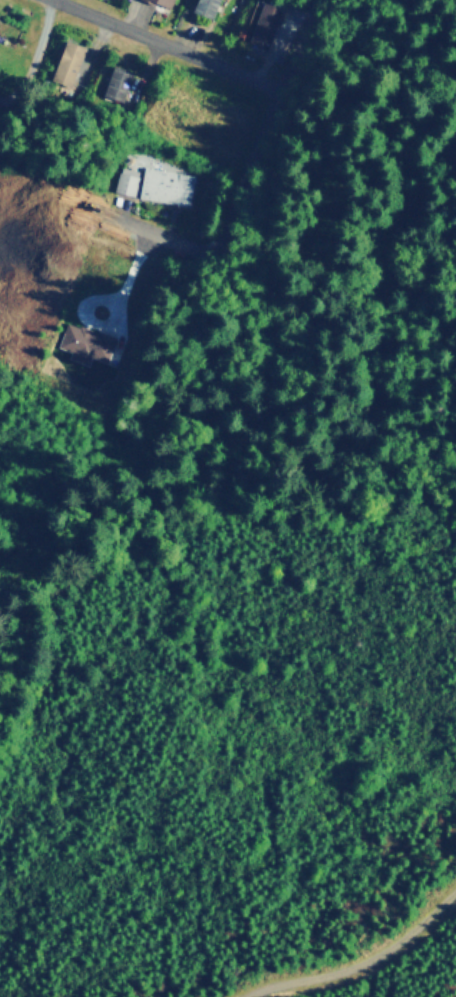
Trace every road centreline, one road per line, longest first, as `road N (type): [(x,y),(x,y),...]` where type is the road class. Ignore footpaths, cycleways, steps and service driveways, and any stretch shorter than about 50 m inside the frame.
road 1 (residential): [(276,86),(207,245),(175,241),(114,214)]
road 2 (residential): [(276,86),(52,0)]

